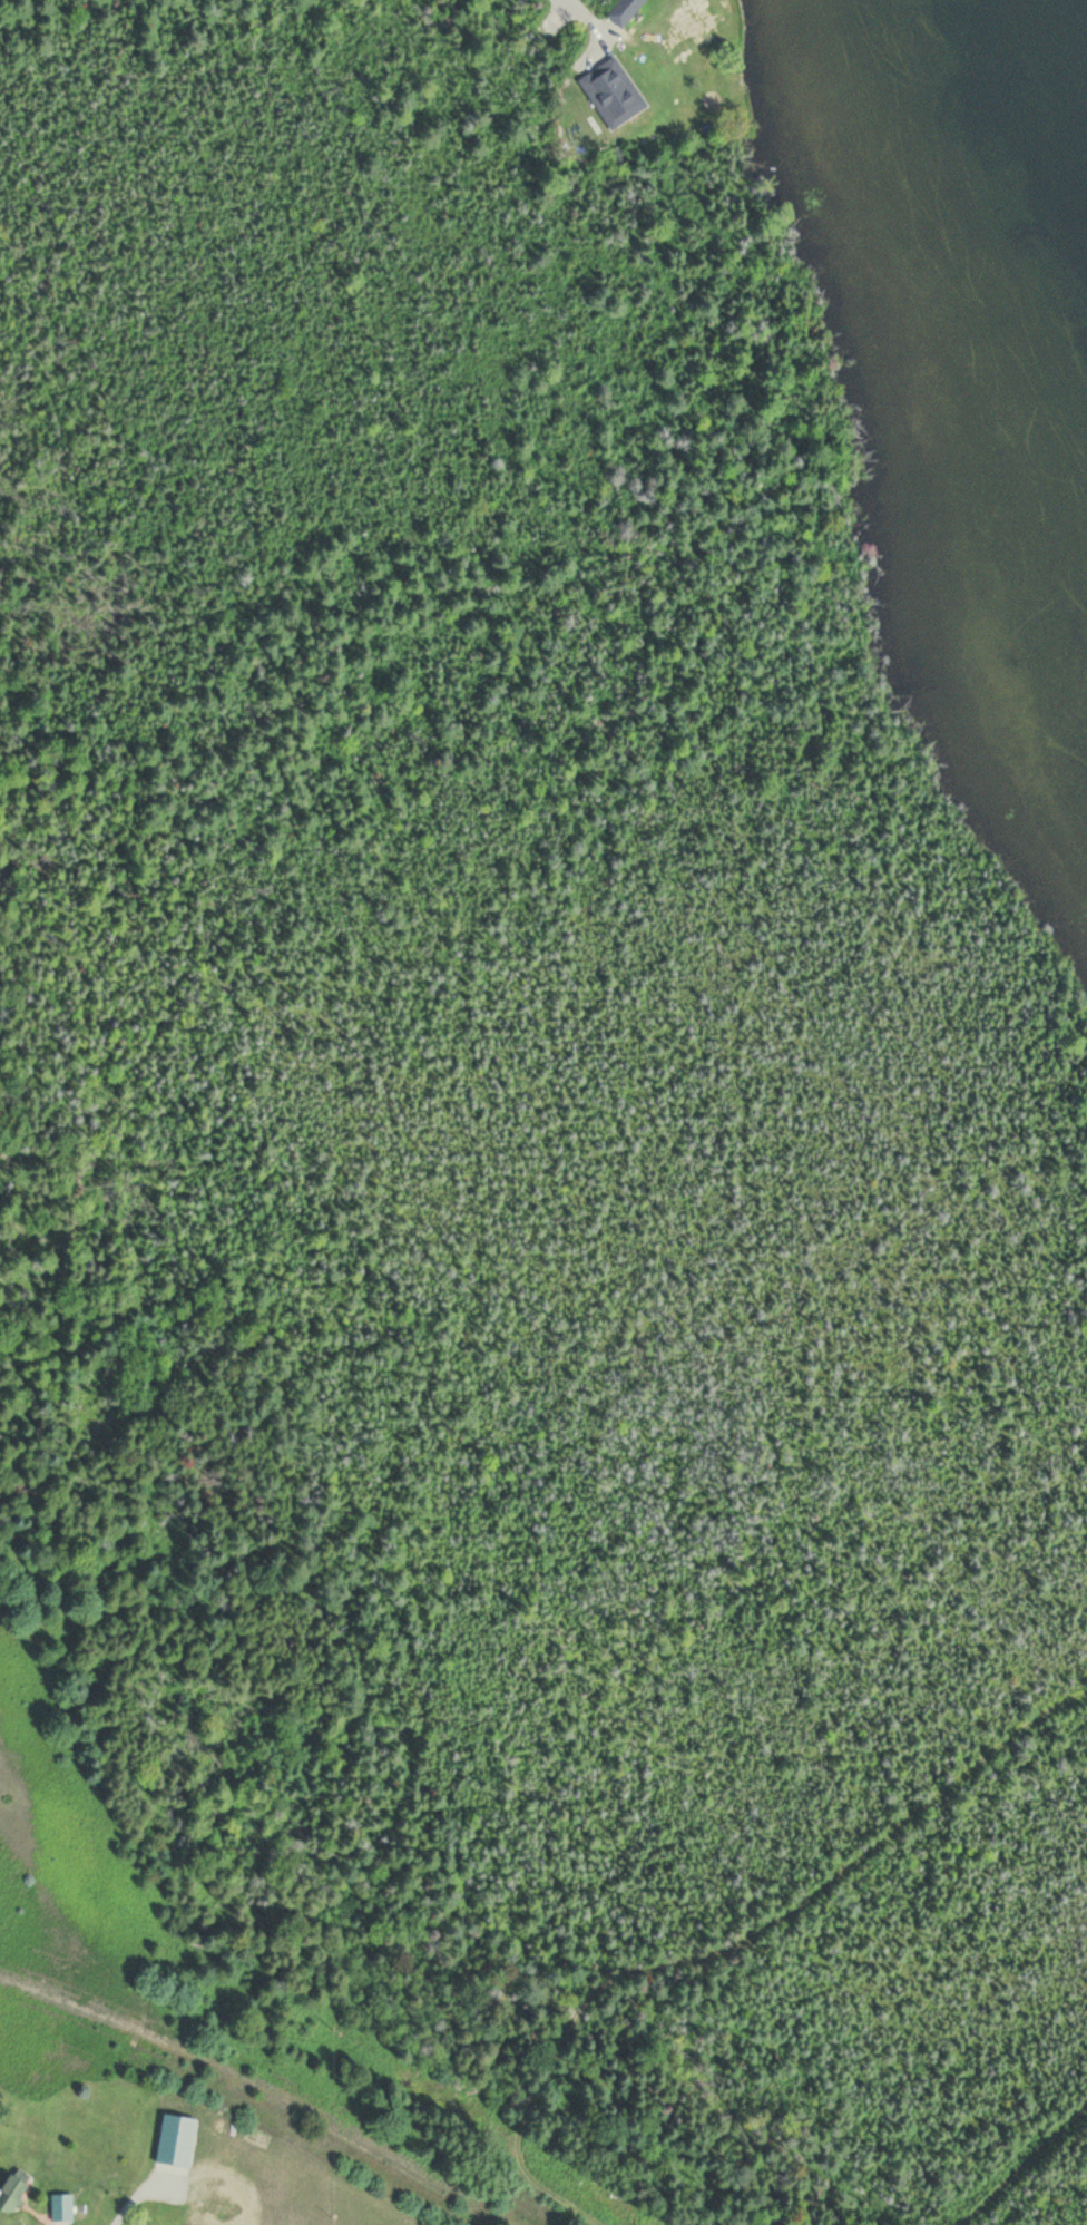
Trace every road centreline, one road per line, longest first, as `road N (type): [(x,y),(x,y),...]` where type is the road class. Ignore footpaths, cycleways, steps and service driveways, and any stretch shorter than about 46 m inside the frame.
road 1 (track): [(969,2224),(1086,2099)]

